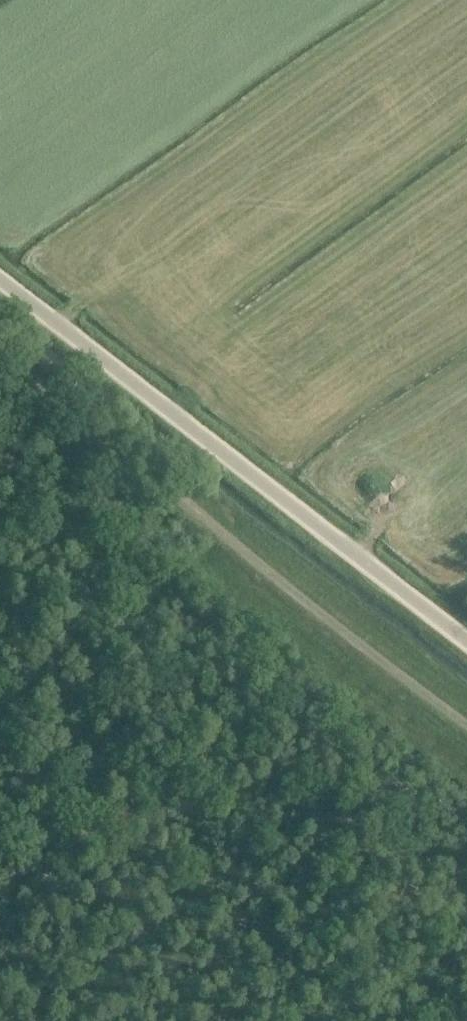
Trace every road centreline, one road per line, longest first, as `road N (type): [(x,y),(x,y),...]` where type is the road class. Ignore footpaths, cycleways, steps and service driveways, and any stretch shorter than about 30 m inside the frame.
road 1 (track): [(466,729),(321,619),(0,350)]
road 2 (unclassified): [(466,646),(0,284)]

